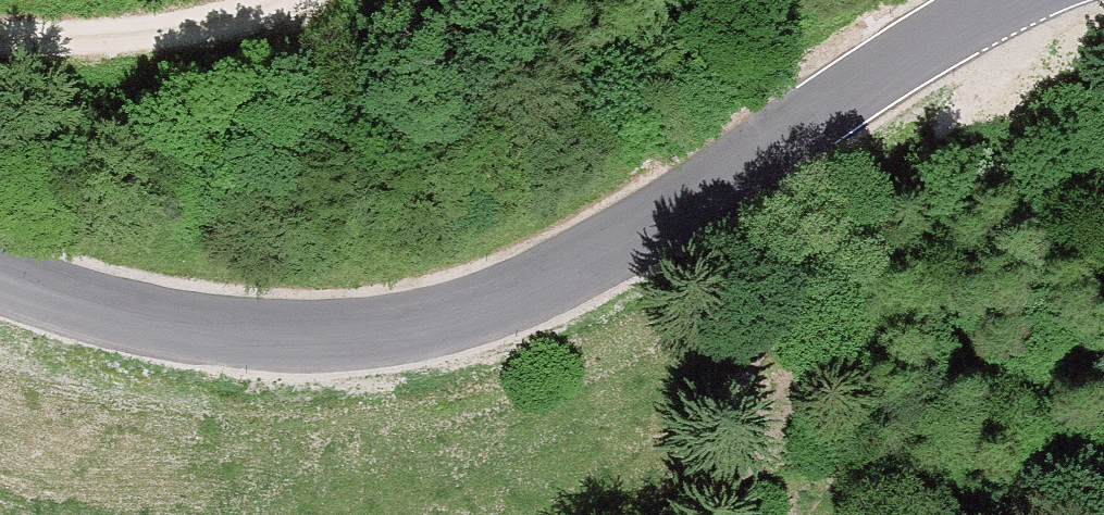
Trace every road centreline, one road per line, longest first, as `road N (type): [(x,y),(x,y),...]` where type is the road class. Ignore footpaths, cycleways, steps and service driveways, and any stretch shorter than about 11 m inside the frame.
road 1 (tertiary): [(0,273),(173,323),(343,323),(494,295),(668,210),(989,0)]
road 2 (track): [(700,514),(814,334),(877,206),(937,120),(918,42)]
road 3 (track): [(289,0),(167,36),(0,41)]

